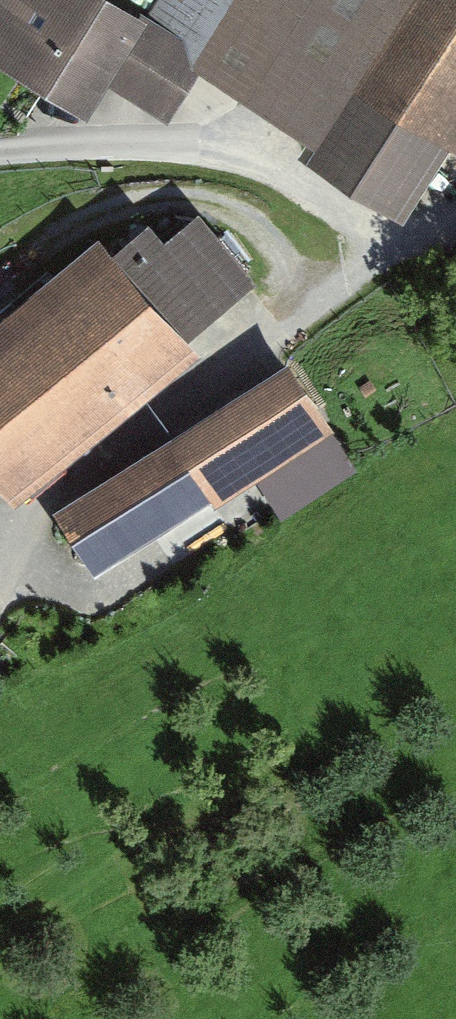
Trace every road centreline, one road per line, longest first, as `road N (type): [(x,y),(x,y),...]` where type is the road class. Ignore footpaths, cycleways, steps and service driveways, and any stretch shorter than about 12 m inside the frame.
road 1 (track): [(0,564),(5,545),(69,480),(390,249)]
road 2 (track): [(0,154),(169,146),(263,169),(390,249),(455,216)]
road 3 (track): [(256,500),(108,590),(53,581),(0,542)]

